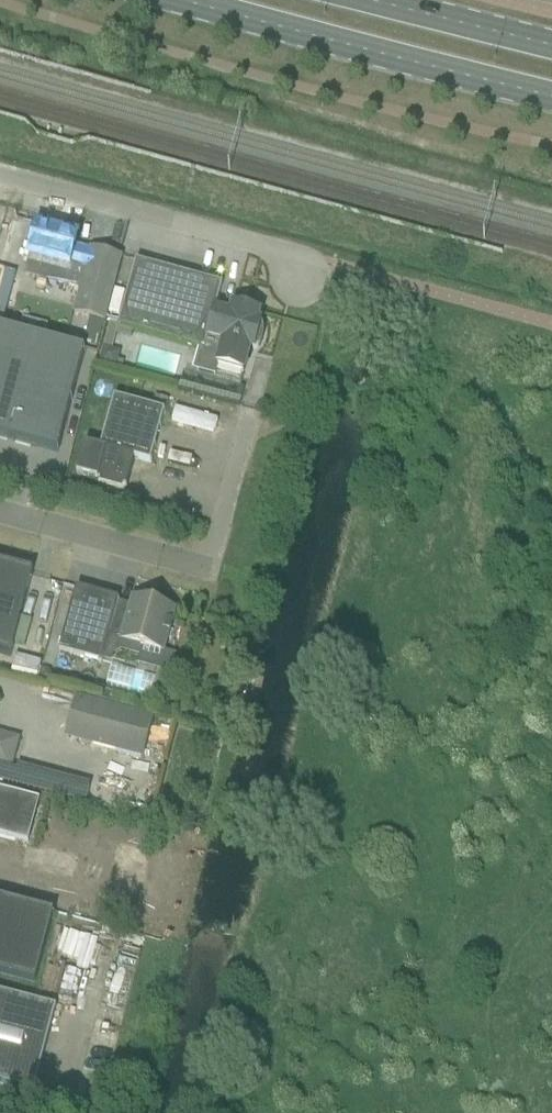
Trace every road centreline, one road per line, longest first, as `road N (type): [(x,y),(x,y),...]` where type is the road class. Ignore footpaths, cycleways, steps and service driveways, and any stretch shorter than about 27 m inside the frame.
road 1 (primary): [(184,0),(551,94)]
road 2 (unclassified): [(306,275),(288,256),(245,236),(0,173)]
road 3 (unclassified): [(216,559),(0,501)]
road 4 (primary): [(551,42),(385,0)]

